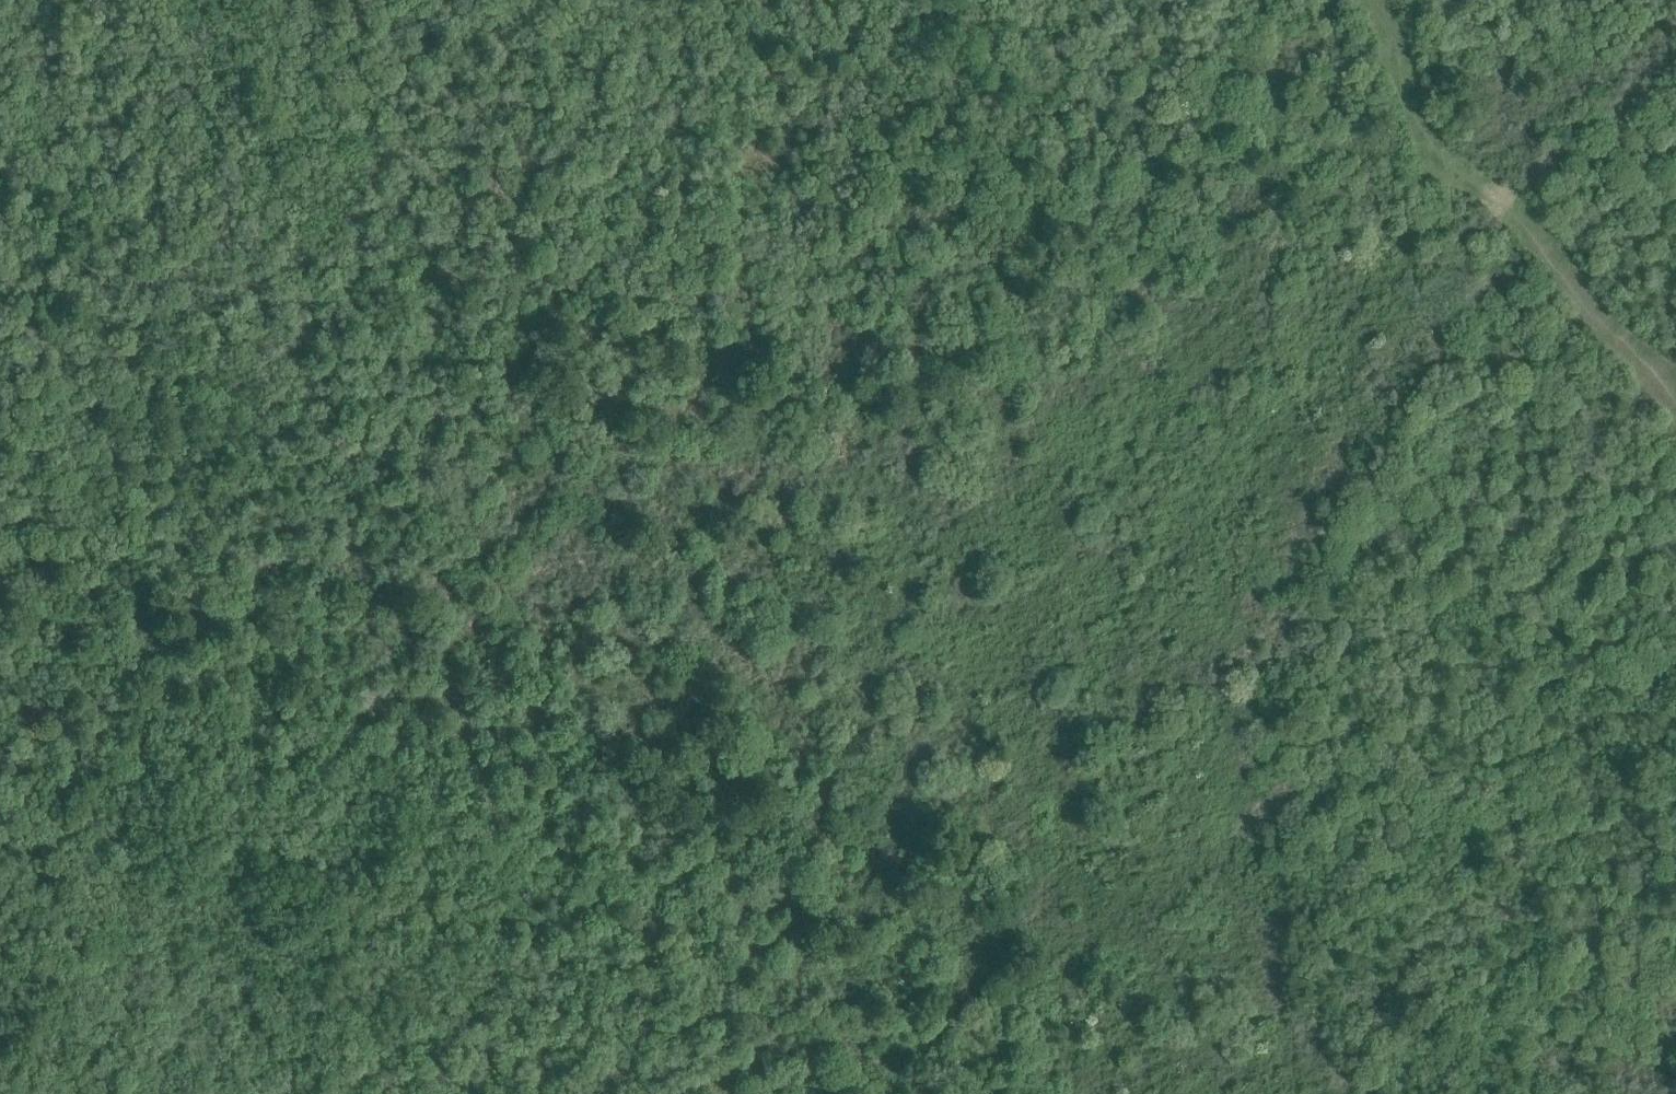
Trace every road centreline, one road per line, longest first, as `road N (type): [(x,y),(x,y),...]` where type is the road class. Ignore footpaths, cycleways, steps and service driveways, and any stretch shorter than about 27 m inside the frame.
road 1 (track): [(1379,0),(1407,58),(1418,125),(1444,161),(1517,208),(1675,393)]

